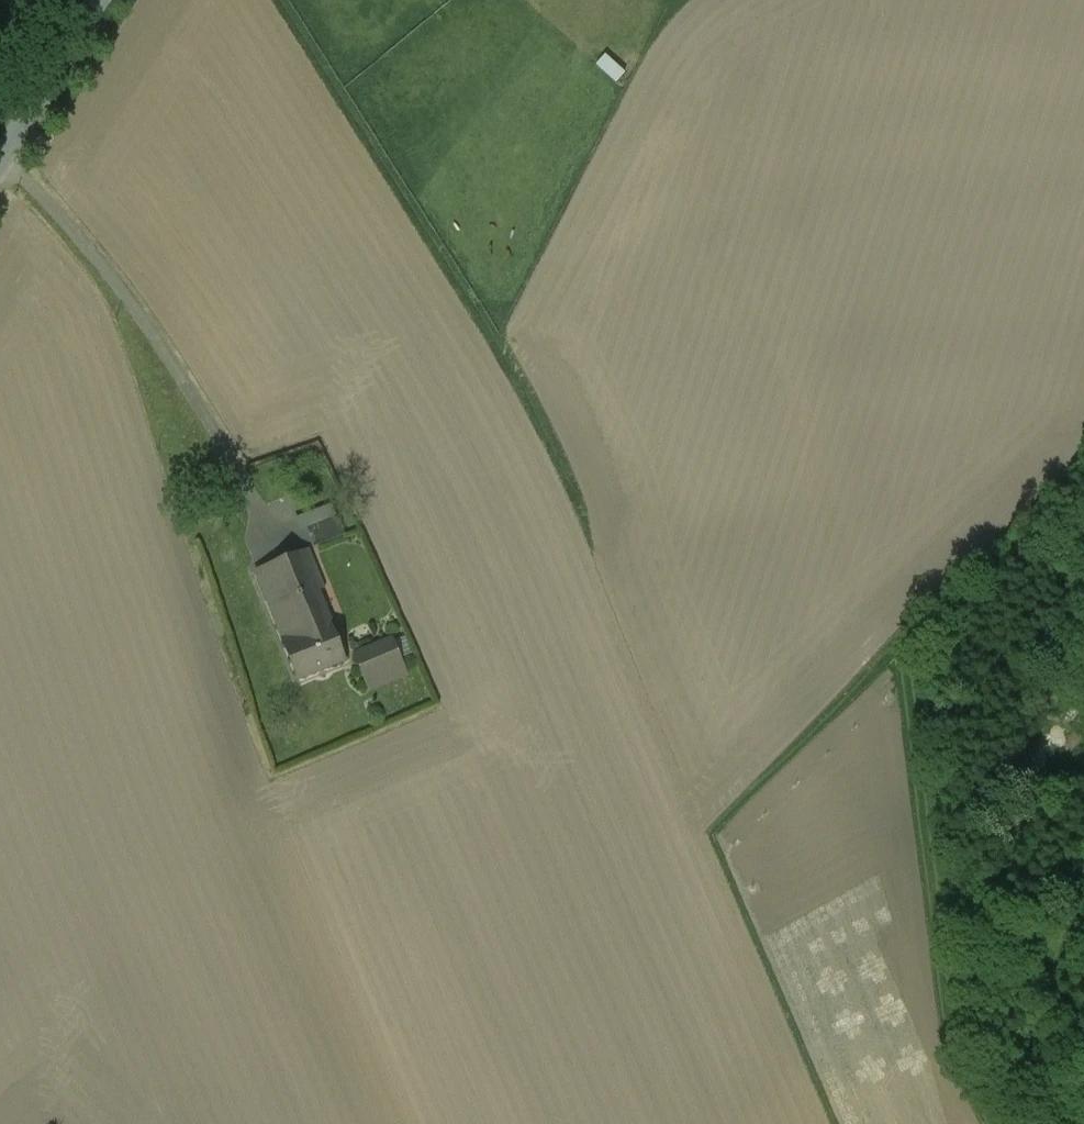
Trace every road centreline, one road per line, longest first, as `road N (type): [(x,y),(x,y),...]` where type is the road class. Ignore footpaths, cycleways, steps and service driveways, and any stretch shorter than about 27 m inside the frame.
road 1 (residential): [(0,161),(99,0)]

